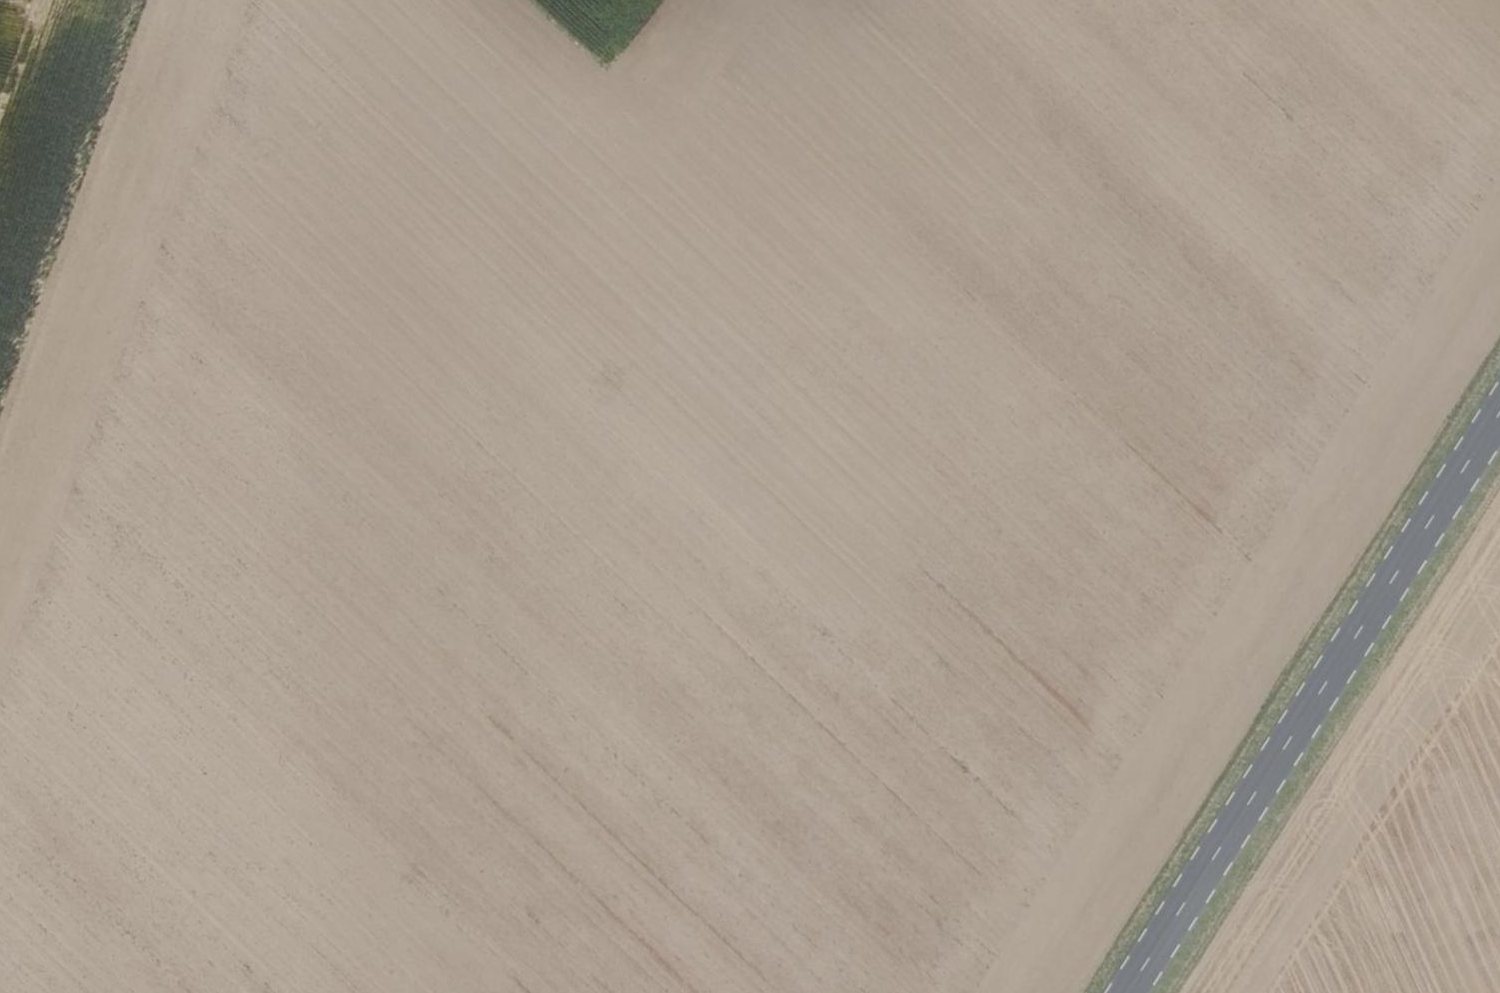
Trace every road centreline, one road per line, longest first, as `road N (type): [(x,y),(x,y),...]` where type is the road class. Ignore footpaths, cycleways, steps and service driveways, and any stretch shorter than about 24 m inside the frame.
road 1 (primary): [(1499,426),(1134,992)]

